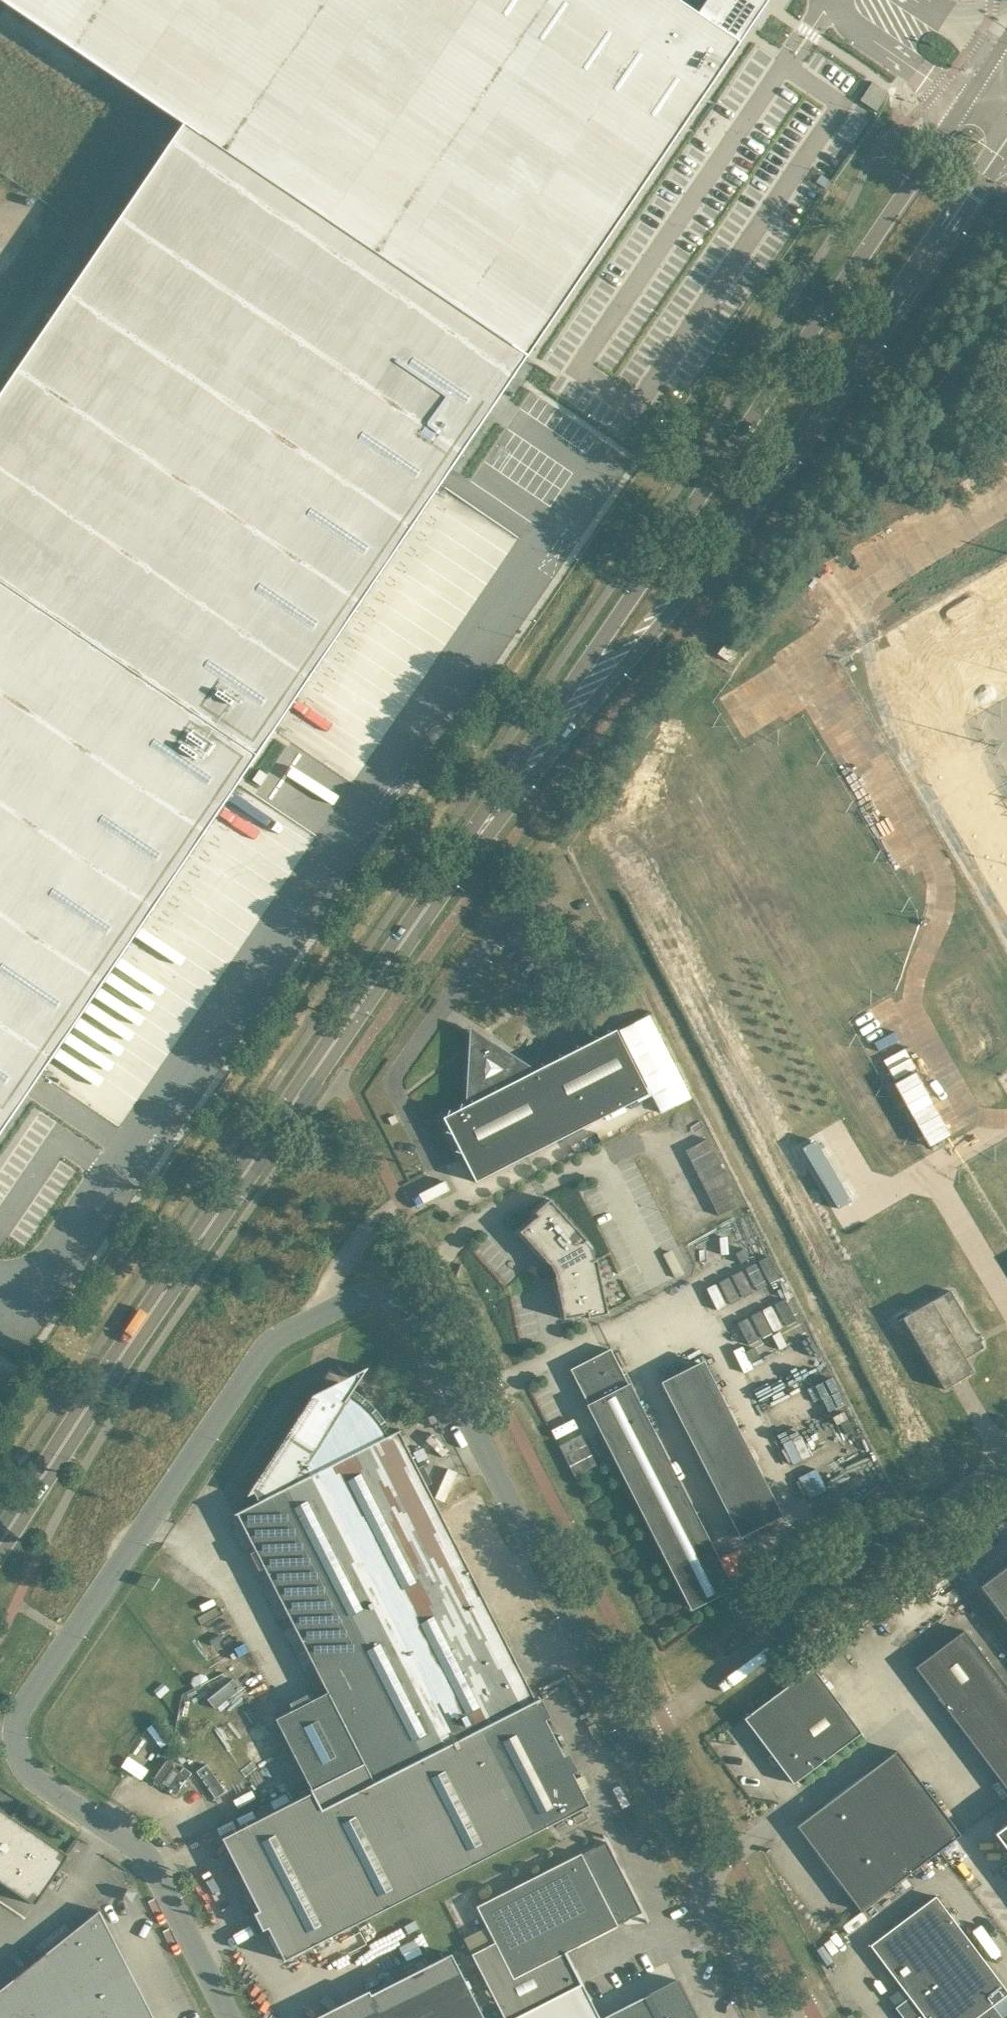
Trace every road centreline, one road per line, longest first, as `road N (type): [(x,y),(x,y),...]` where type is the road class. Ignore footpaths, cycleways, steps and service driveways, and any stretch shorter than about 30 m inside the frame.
road 1 (unclassified): [(631,1742),(417,1320),(391,1300),(361,1297),(268,1343),(18,1714),(15,1732),(22,1765),(38,1787),(133,1845),(158,1875),(231,2017)]
road 2 (secondary): [(0,1543),(545,743)]
road 3 (secondary): [(962,102),(612,620),(545,743)]
road 4 (secondary): [(545,743),(663,621),(755,502),(1006,137)]
road 5 (unclassified): [(631,1742),(1006,1461)]
road 6 (unclassified): [(774,2017),(631,1742)]

